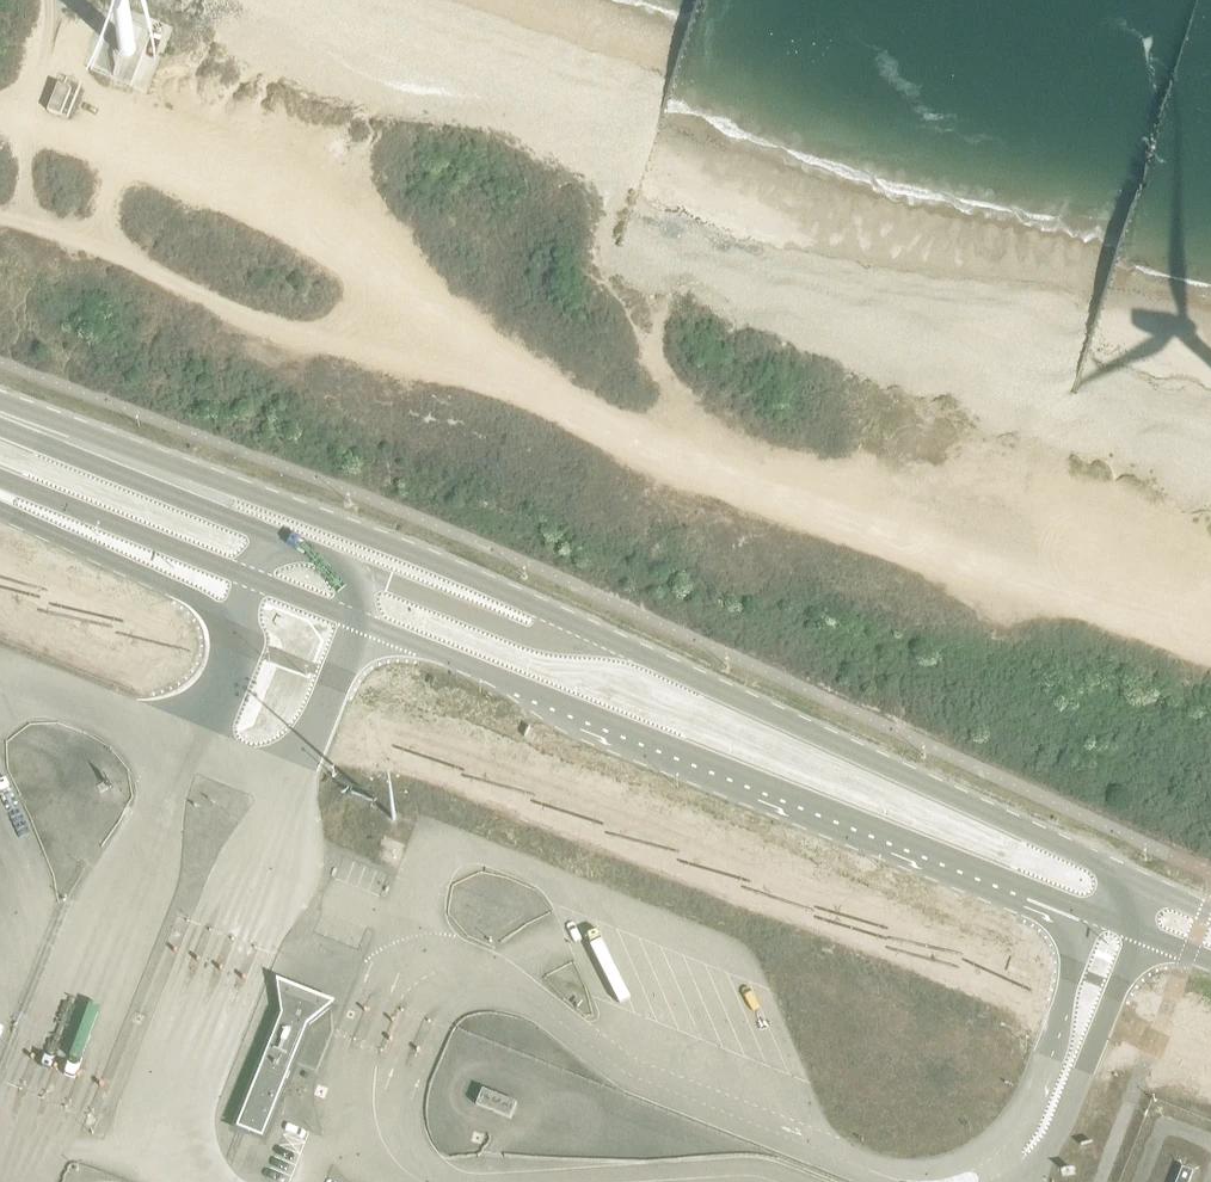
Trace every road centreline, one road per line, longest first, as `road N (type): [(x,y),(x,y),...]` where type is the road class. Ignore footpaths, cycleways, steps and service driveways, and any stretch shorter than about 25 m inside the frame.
road 1 (secondary): [(1210,916),(483,586),(0,414)]
road 2 (secondary): [(0,480),(1210,962)]
road 3 (track): [(1210,618),(530,397),(0,195)]

